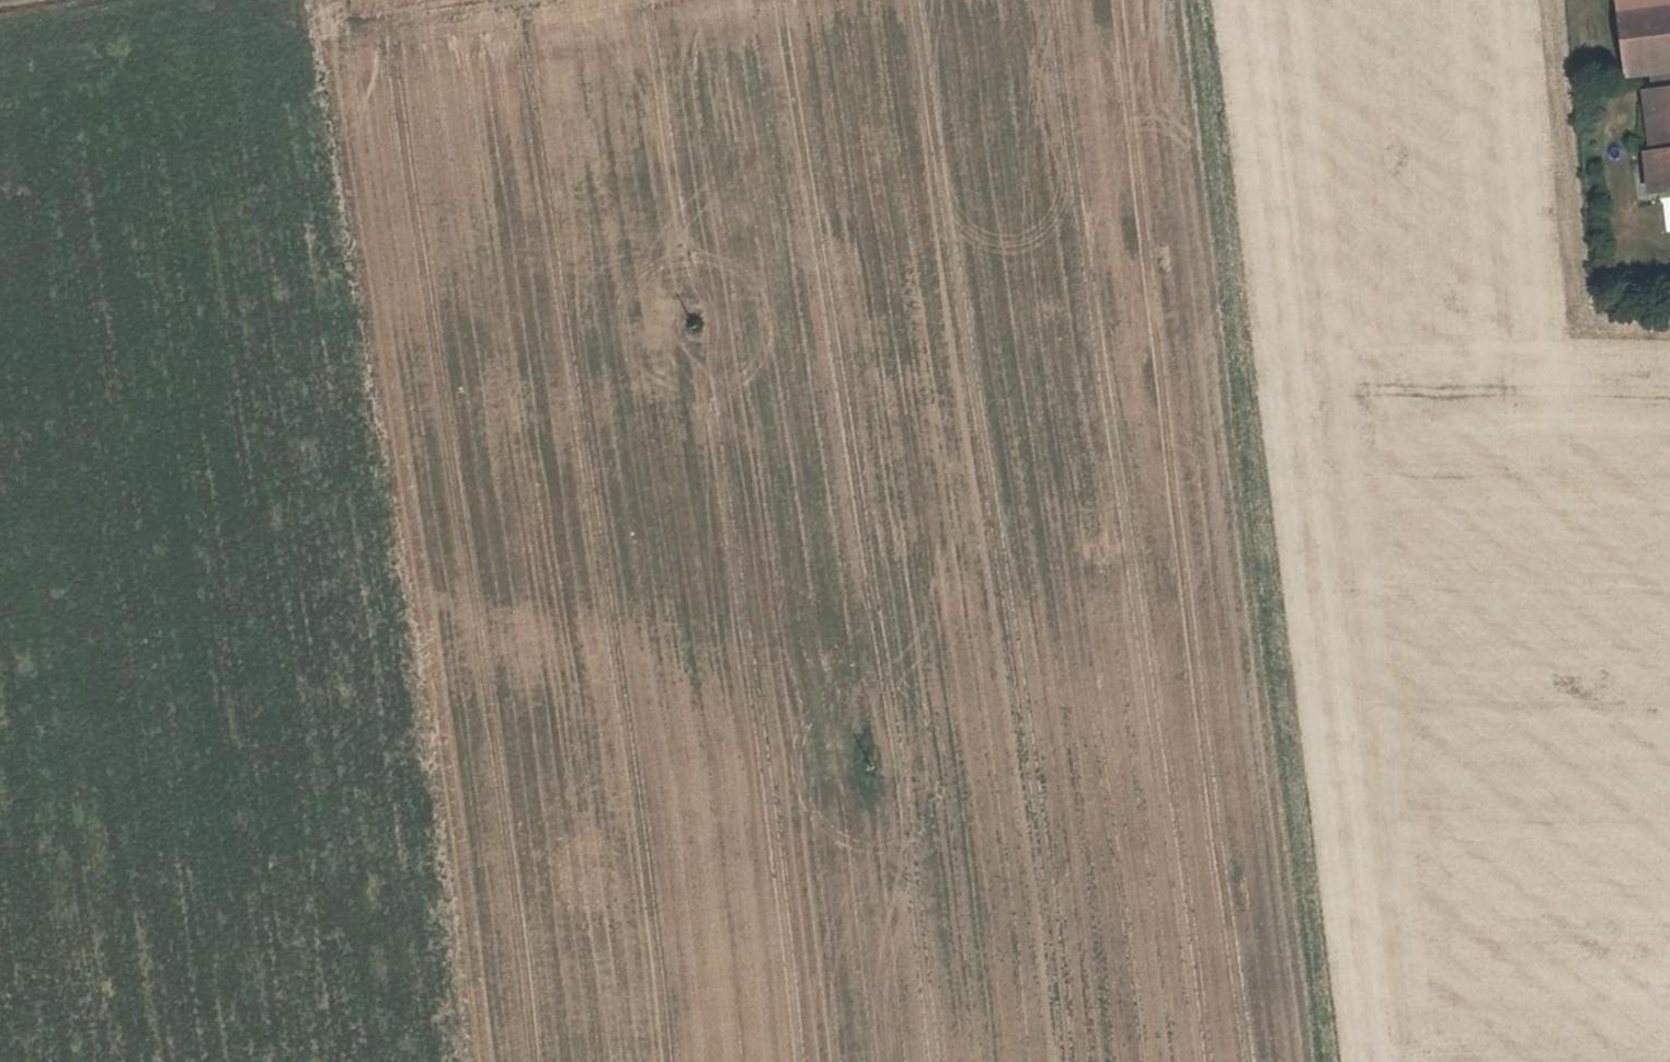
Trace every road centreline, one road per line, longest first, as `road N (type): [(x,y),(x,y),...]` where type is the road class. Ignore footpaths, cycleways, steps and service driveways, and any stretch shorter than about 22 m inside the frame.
road 1 (track): [(1192,0),(1326,1061)]

